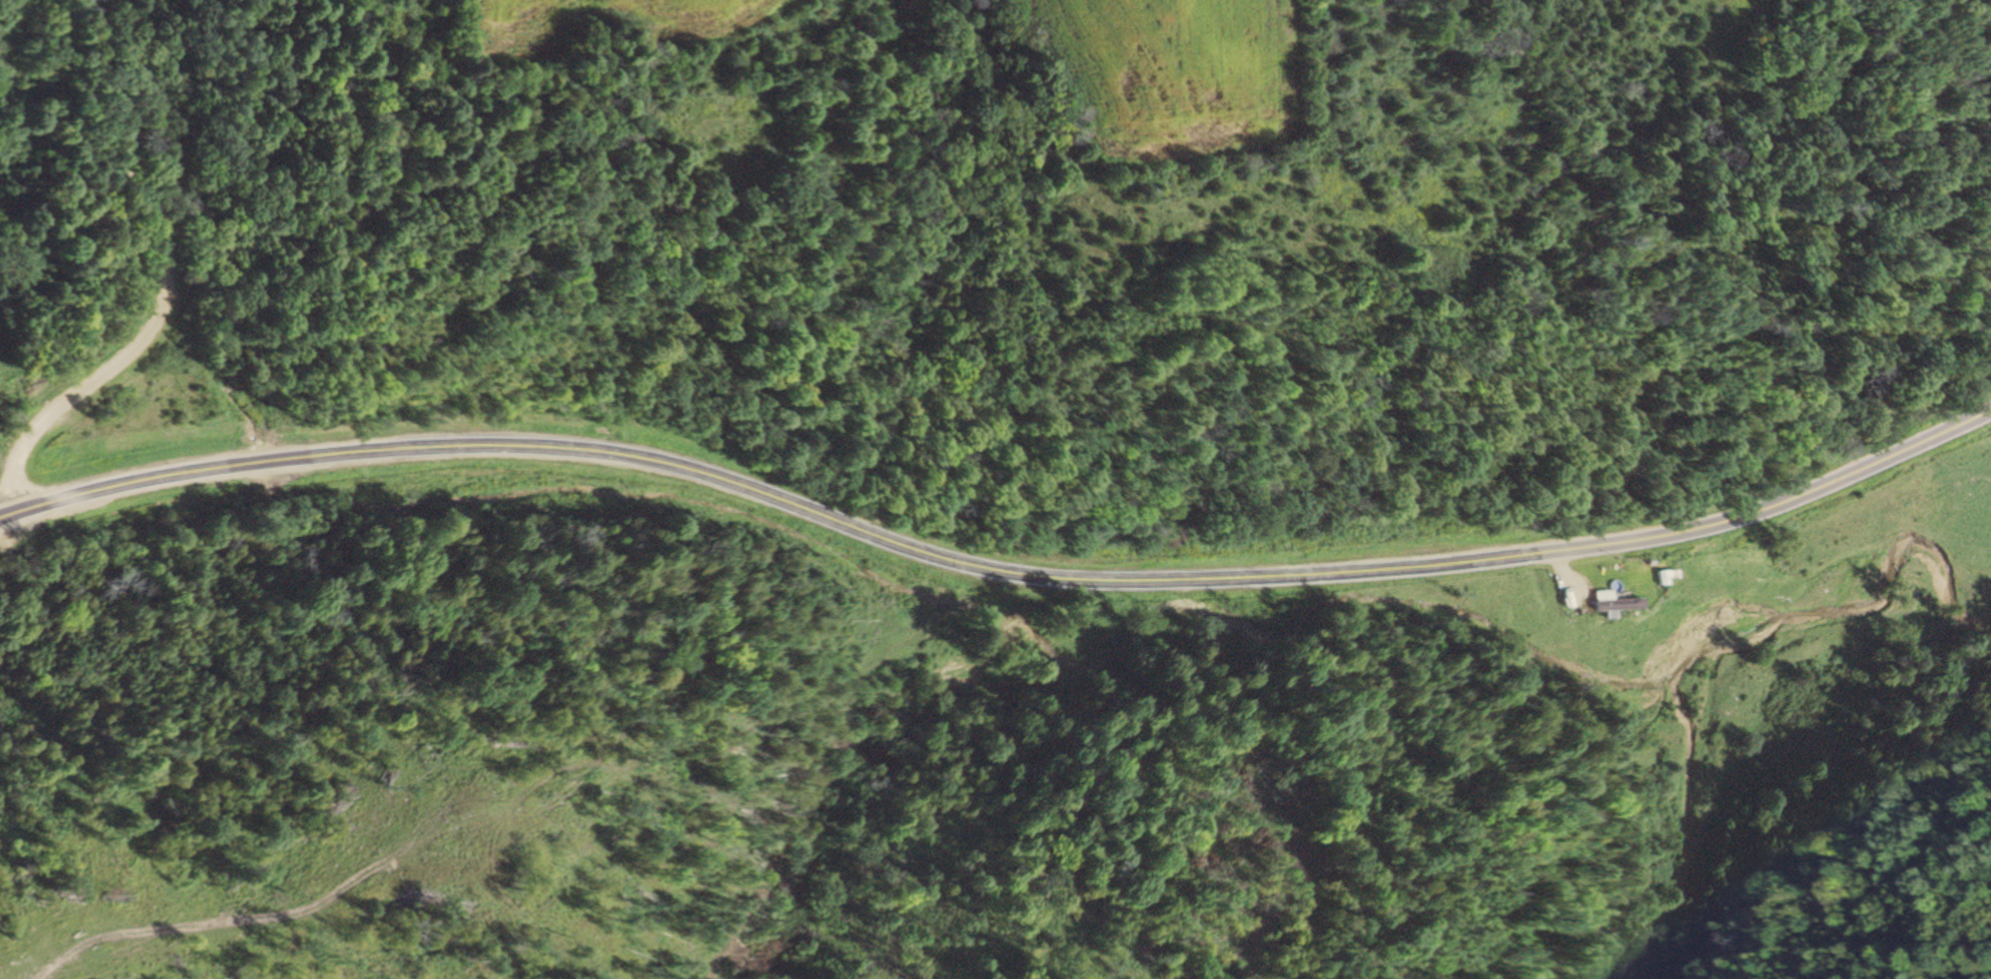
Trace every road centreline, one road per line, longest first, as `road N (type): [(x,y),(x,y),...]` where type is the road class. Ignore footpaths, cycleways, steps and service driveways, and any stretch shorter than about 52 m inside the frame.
road 1 (primary): [(1990,410),(1759,512),(1658,538),(1194,583),(1050,581),(958,564),(684,468),(556,447),(437,446),(251,463),(136,480),(0,517)]
road 2 (residential): [(2,516),(21,444),(122,357),(163,289),(161,244),(79,0)]

